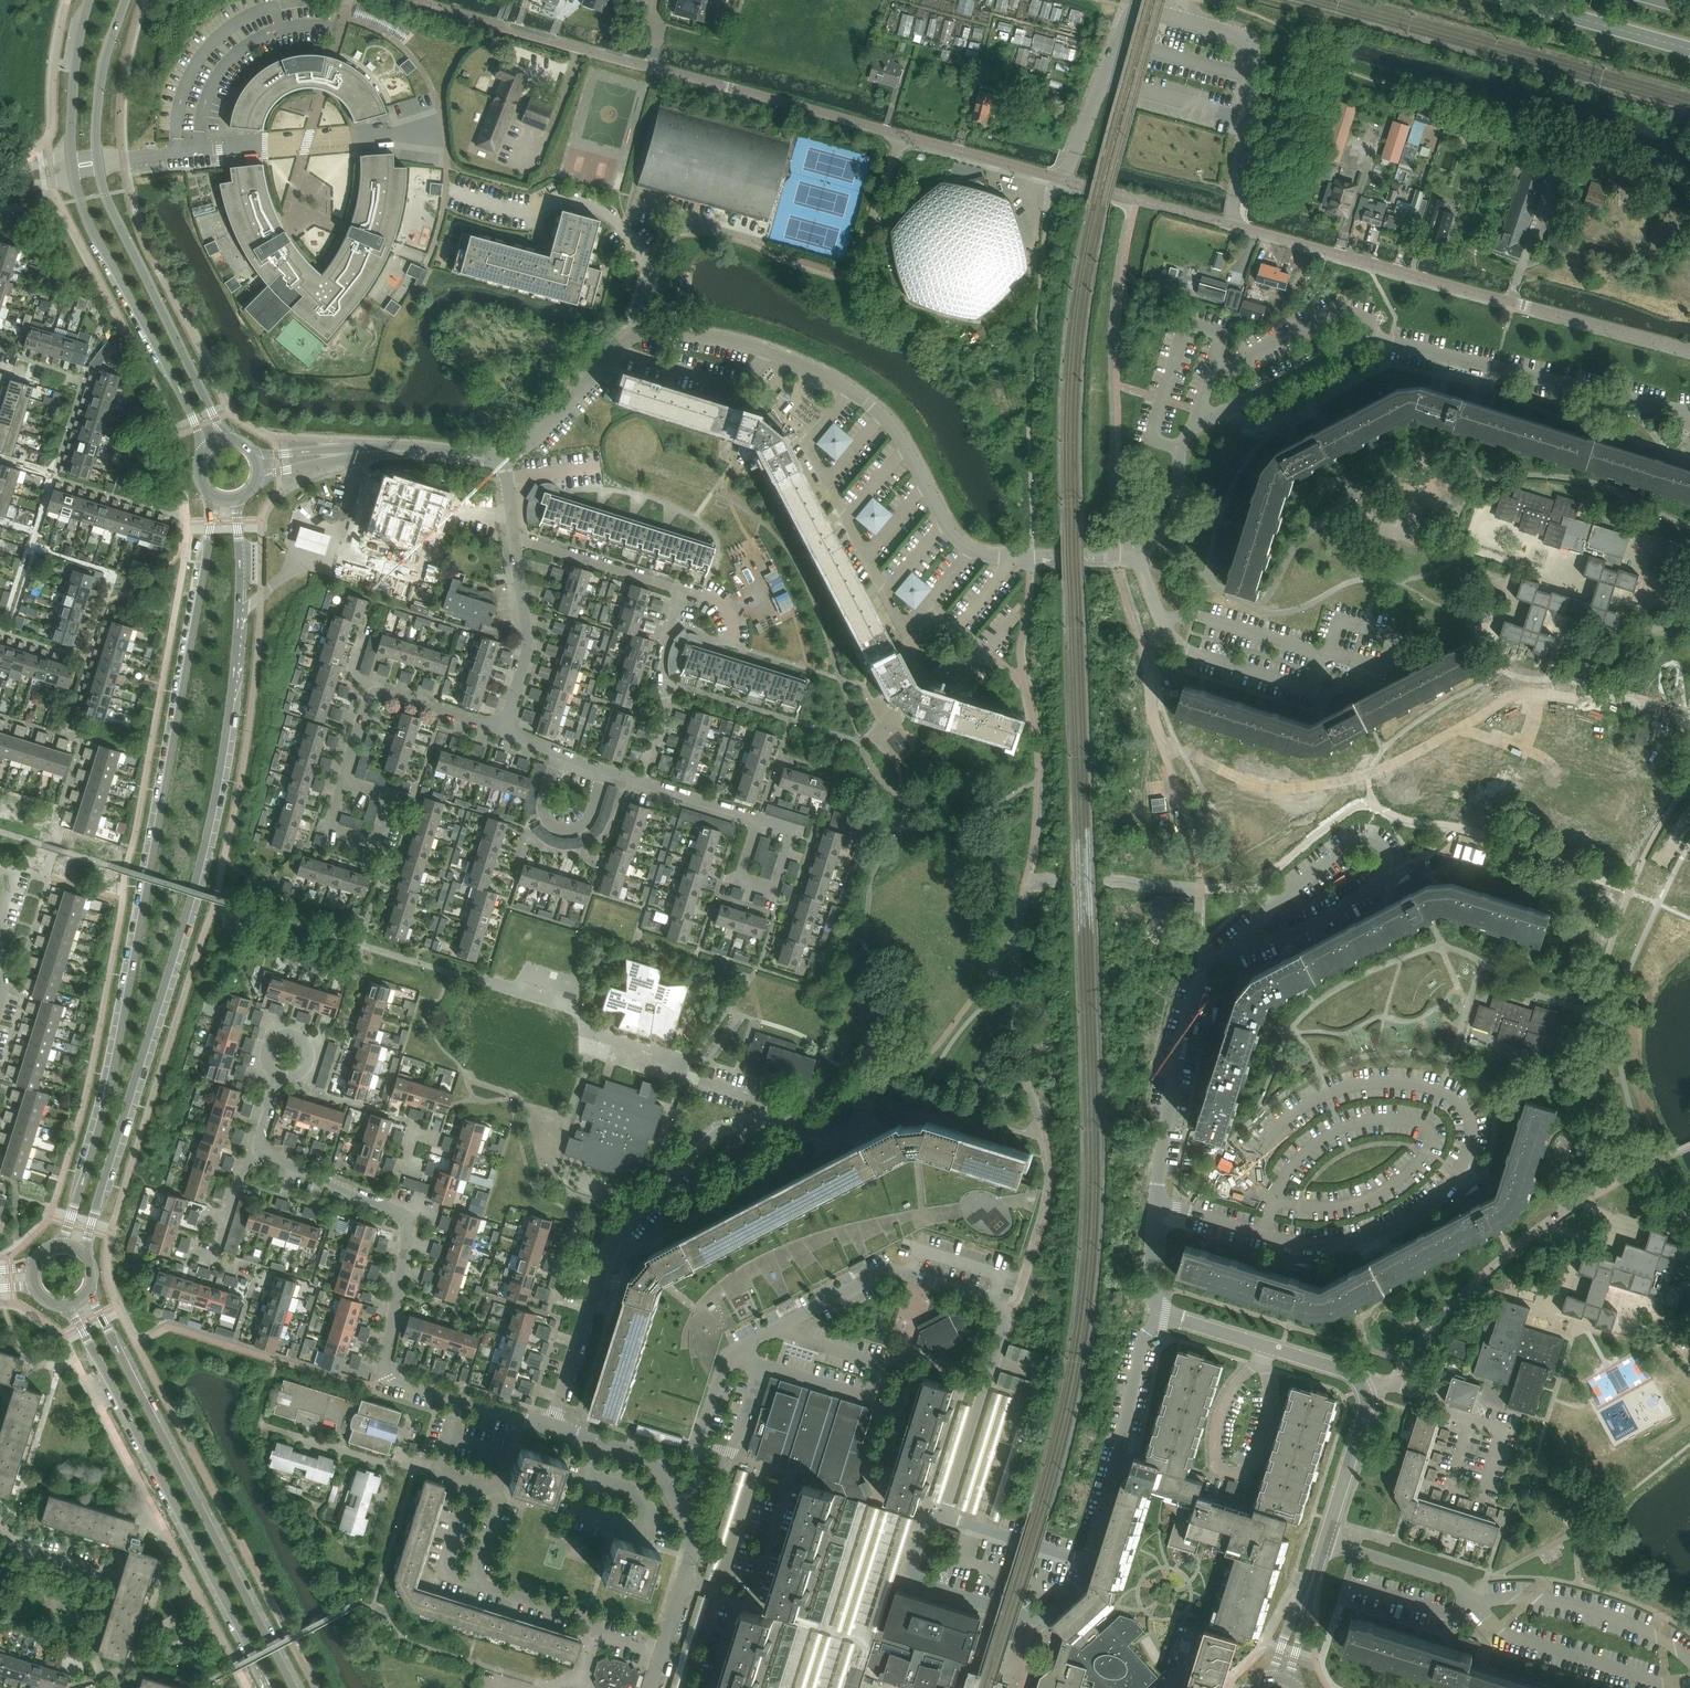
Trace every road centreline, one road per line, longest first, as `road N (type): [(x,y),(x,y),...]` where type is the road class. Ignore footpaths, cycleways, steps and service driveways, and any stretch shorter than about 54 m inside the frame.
road 1 (tertiary): [(83,1252),(211,823),(243,614),(237,499)]
road 2 (tertiary): [(216,497),(114,1067),(63,1244)]
road 3 (unclassified): [(1063,180),(408,0)]
road 4 (residential): [(1144,546),(1176,521),(1179,449),(1189,432),(1365,337),(1686,411)]
road 5 (residential): [(635,336),(671,333),(744,346),(851,391),(892,431),(947,526),(980,556),(1117,555),(1144,546)]
road 6 (unclassified): [(1689,351),(1230,224),(1236,191)]
road 7 (unclassified): [(1063,180),(1140,3),(1258,40),(1236,191)]
road 8 (residential): [(458,1402),(395,1384),(386,1371),(400,1216),(263,1147),(281,1074)]
road 9 (tertiary): [(296,1687),(89,1292)]
road 10 (tertiary): [(69,1306),(268,1687)]
road 11 (residential): [(1314,1575),(1367,1409),(1365,1387),(1350,1374),(1157,1313)]
road 12 (residential): [(551,1429),(607,1252),(708,1141),(775,1120)]
road 13 (residential): [(594,1632),(586,1619),(443,1570),(468,1482),(437,1472),(458,1402)]
road 14 (residential): [(1157,1313),(1156,1214),(1167,1123),(1207,966)]
road 15 (tertiary): [(75,174),(87,216),(205,451)]
road 16 (tertiary): [(225,440),(100,170)]
road 17 (residential): [(743,1351),(892,1269),(1010,1301)]
road 18 (residential): [(1089,1562),(1157,1313)]
road 19 (residential): [(1165,621),(1185,649),(1326,695),(1386,669)]
road 20 (residential): [(503,731),(376,696),(367,702),(344,783)]
road 21 (residential): [(943,1516),(1010,1301)]
road 22 (residential): [(635,336),(661,250),(675,233),(716,231),(765,247)]
road 23 (residential): [(645,784),(665,716),(662,657),(684,589)]
road 24 (residential): [(503,731),(529,639),(515,542)]
road 25 (residential): [(1042,1617),(924,1582),(943,1516)]
road 26 (residential): [(504,457),(539,435),(635,336)]
road 27 (secondary): [(1517,0),(1689,49)]
road 28 (residential): [(684,589),(515,542)]
road 29 (residential): [(557,754),(543,814),(559,830),(590,820),(605,772)]
road 30 (residential): [(697,1489),(726,1471),(759,1364),(743,1351)]
road 31 (residential): [(775,1120),(826,1132),(860,1120),(854,1092),(810,1101)]
road 32 (residential): [(661,1654),(694,1545),(678,1500)]
road 33 (tertiary): [(89,0),(73,84),(73,160)]
road 34 (tertiary): [(98,156),(103,69),(125,0)]
road 35 (residential): [(1089,1562),(943,1516)]
road 36 (residential): [(743,1351),(728,1358),(701,1446),(697,1489)]
road 37 (residential): [(678,1500),(642,1457),(551,1429)]
road 38 (residential): [(344,783),(330,829),(378,845),(392,797)]
road 39 (residential): [(759,818),(794,829),(774,892),(740,881)]
road 40 (residential): [(116,1578),(22,1548),(0,1533)]
road 41 (unclassified): [(363,453),(485,459)]

